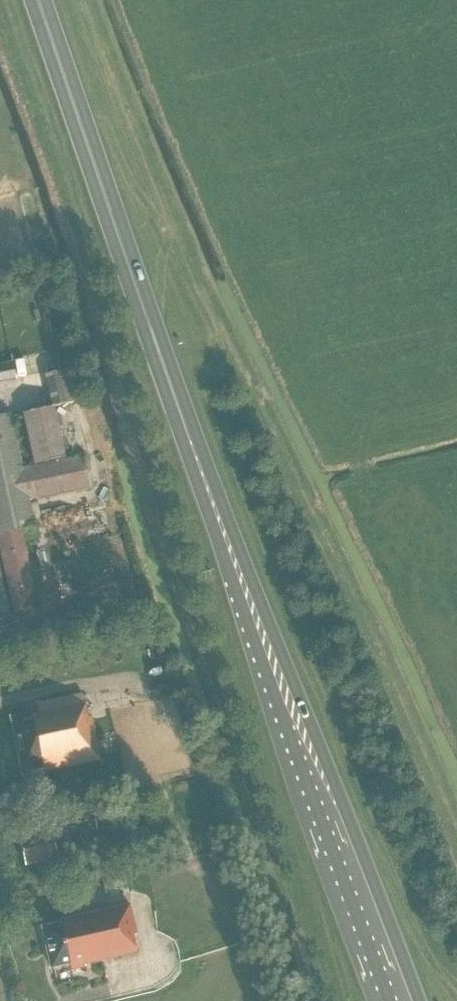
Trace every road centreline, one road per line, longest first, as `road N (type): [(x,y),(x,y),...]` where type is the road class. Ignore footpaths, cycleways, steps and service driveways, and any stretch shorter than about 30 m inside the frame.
road 1 (trunk): [(404,1000),(210,490),(36,0)]

